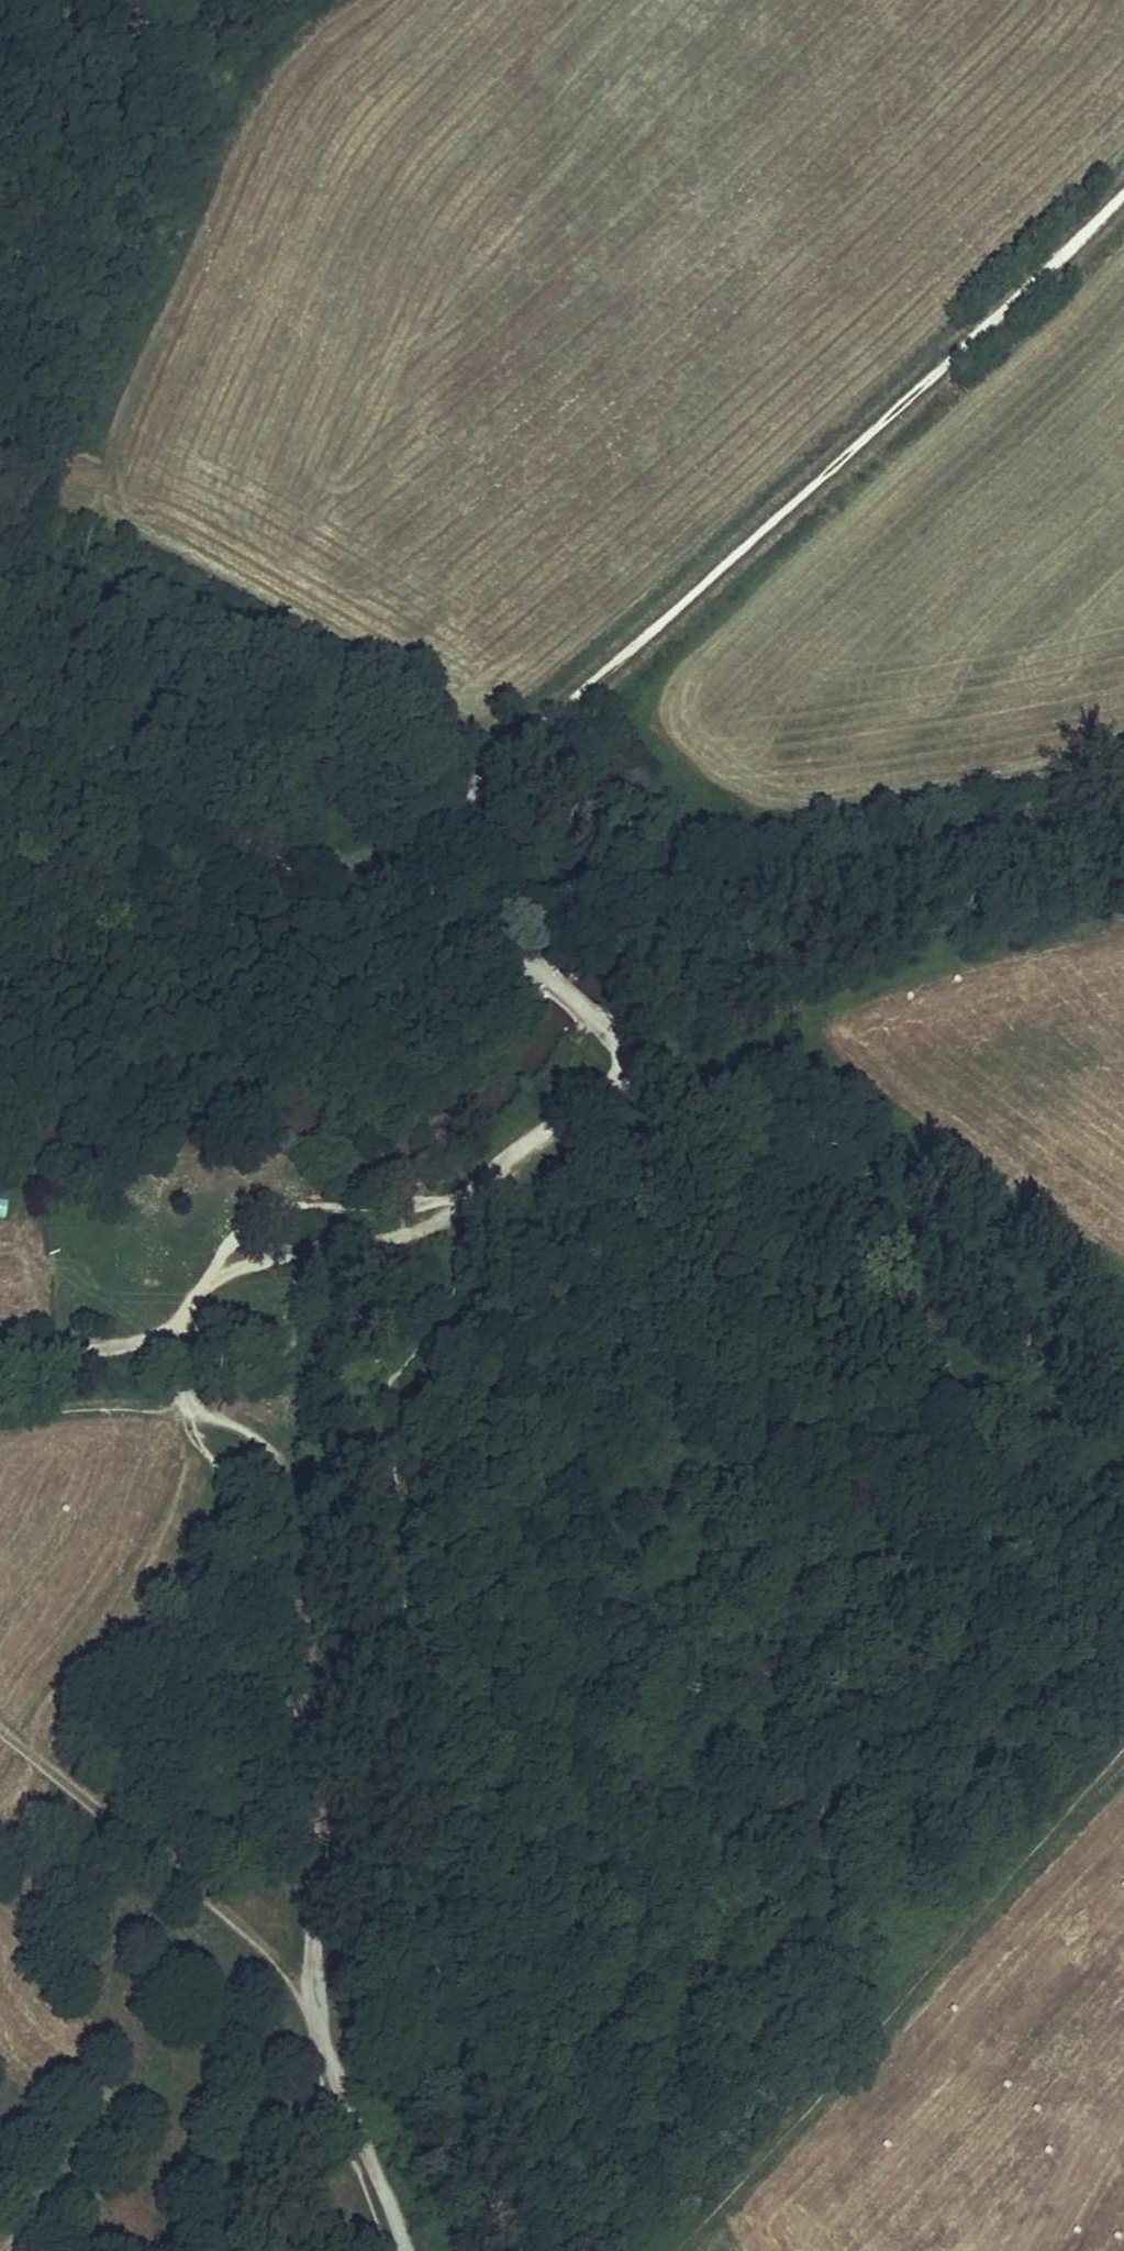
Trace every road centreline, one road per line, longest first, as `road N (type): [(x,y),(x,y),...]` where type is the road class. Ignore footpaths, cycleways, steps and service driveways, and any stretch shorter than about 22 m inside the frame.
road 1 (track): [(620,1041),(795,1151),(1123,1387)]
road 2 (track): [(0,1728),(311,1993)]
road 3 (track): [(283,864),(71,919),(0,925)]

